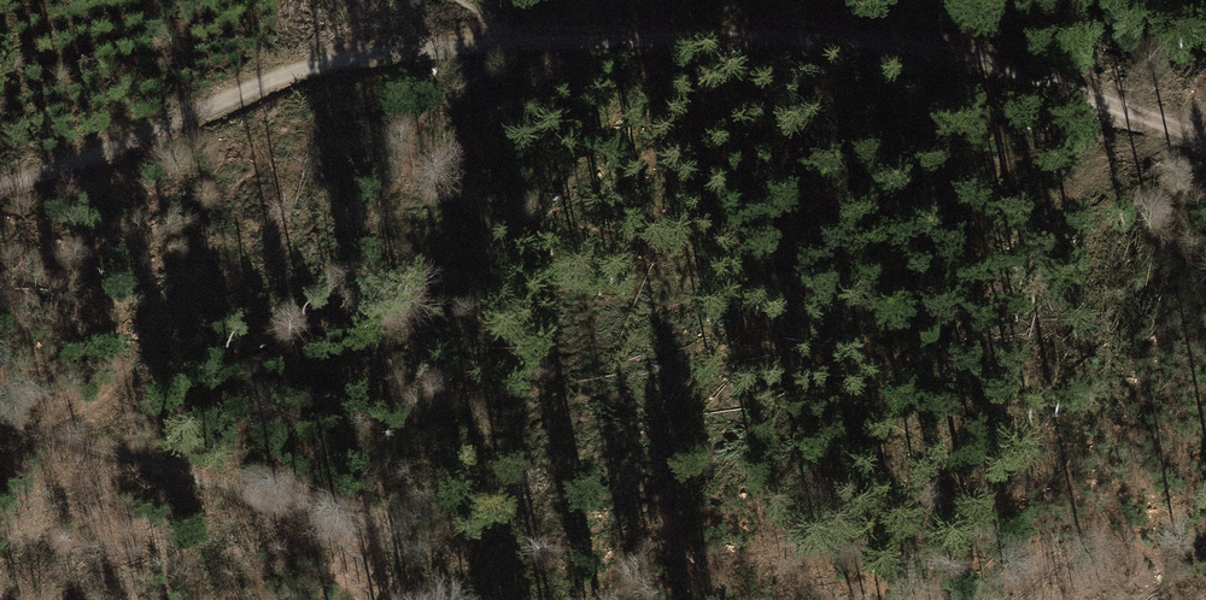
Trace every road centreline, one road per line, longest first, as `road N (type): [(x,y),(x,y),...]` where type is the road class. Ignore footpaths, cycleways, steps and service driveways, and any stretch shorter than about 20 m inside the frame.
road 1 (track): [(818,42),(534,44),(346,57),(0,185)]
road 2 (track): [(0,424),(227,489),(403,578)]
road 3 (track): [(1205,144),(995,65),(919,48),(818,42)]

